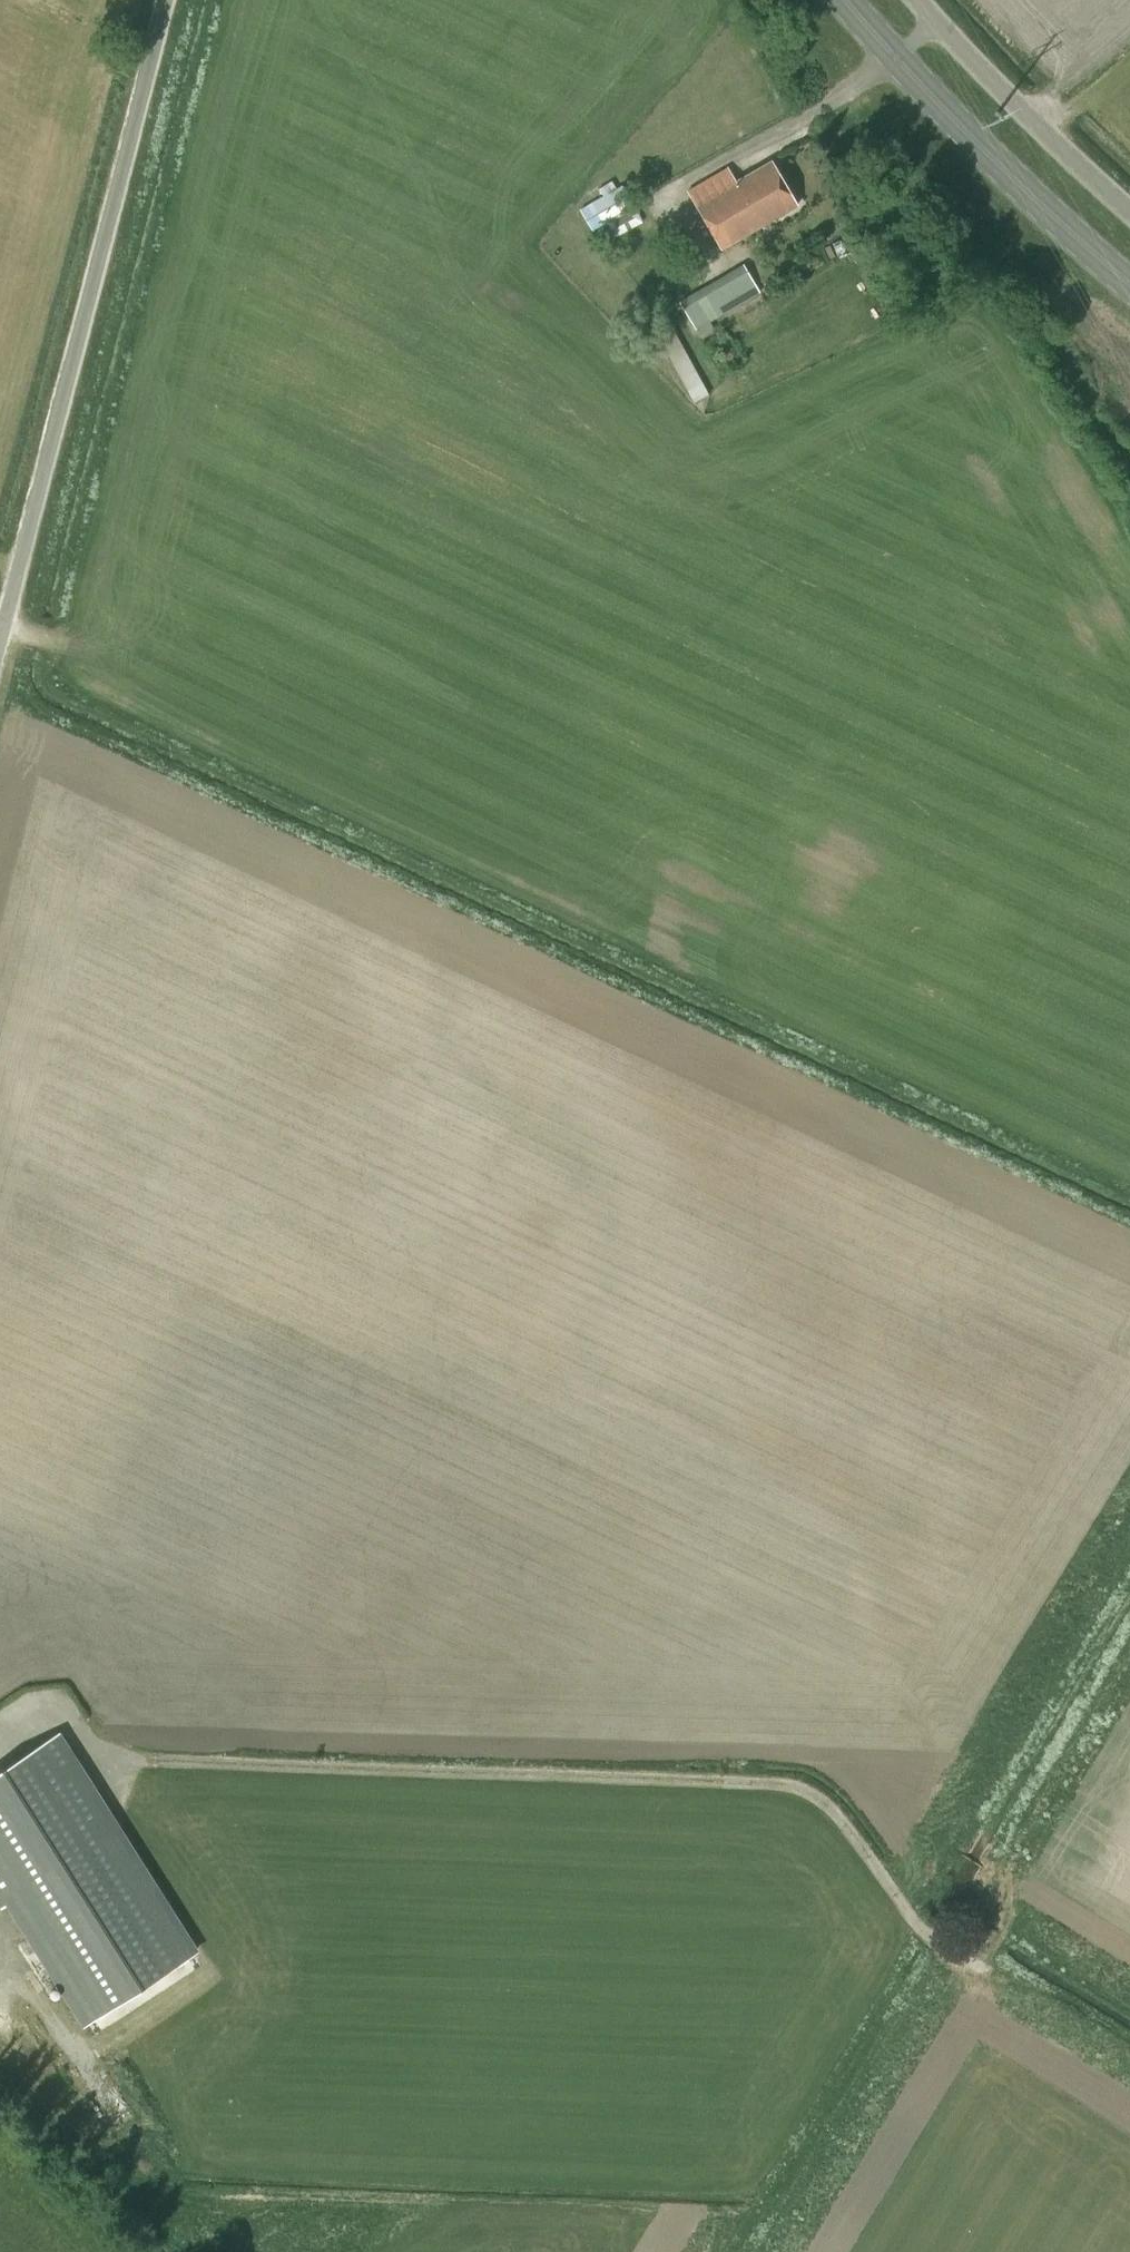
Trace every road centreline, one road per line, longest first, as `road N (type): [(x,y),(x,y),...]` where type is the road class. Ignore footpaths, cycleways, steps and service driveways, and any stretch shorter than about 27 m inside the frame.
road 1 (unclassified): [(0,641),(168,0)]
road 2 (primary): [(1129,283),(1028,191),(844,0)]
road 3 (unclassified): [(1129,213),(1037,131),(922,0)]

